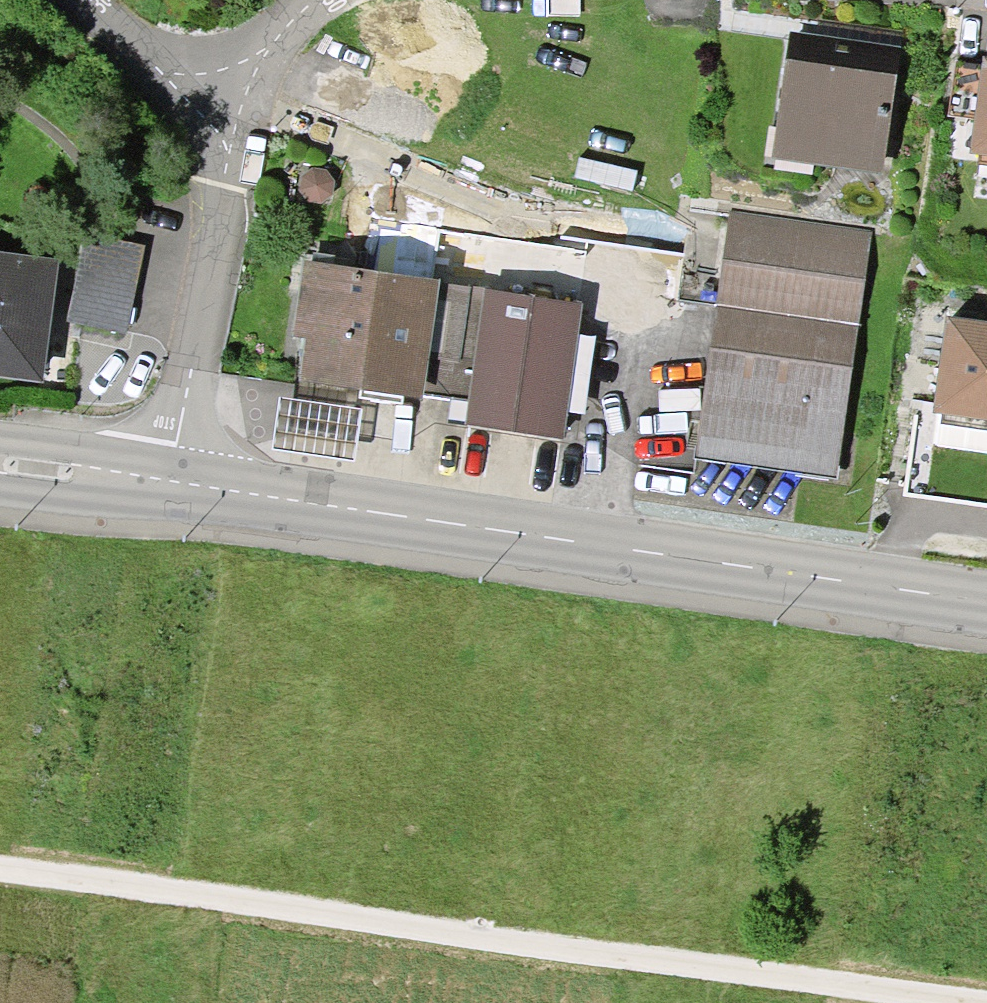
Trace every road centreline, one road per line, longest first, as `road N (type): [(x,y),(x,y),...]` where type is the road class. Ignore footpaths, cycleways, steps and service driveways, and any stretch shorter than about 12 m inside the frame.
road 1 (track): [(0,871),(935,1002)]
road 2 (tertiary): [(162,486),(986,608)]
road 3 (residential): [(206,119),(214,194),(182,411),(162,486)]
road 4 (residential): [(76,0),(206,119)]
road 5 (residential): [(206,119),(278,34),(318,0)]
road 6 (tertiary): [(0,463),(162,486)]

